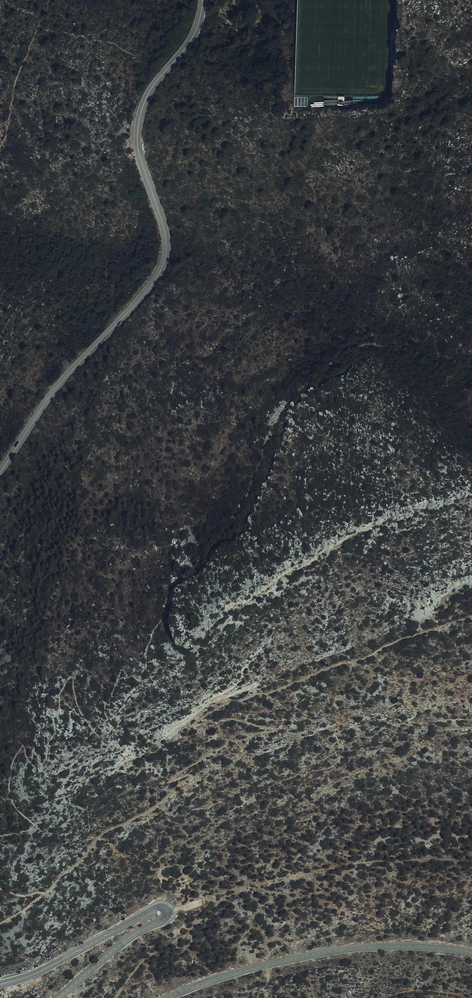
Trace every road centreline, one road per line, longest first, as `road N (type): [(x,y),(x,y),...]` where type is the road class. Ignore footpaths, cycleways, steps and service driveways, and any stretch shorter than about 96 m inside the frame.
road 1 (tertiary): [(0,473),(57,387),(158,278),(165,226),(141,157),(141,117),(157,82),(192,41),(203,0)]
road 2 (tertiary): [(58,997),(165,917),(165,908),(154,906),(0,984)]
road 3 (tertiary): [(471,953),(332,951),(167,997)]

